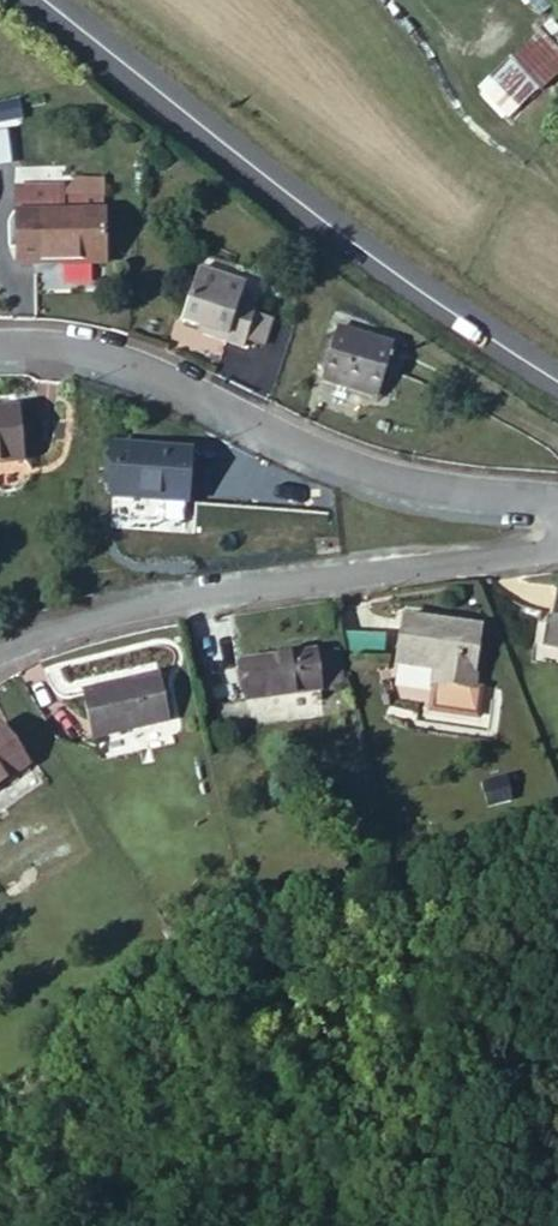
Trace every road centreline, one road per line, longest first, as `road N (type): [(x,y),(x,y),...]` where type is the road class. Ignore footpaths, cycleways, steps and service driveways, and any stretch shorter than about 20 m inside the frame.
road 1 (tertiary): [(557,378),(452,315),(42,0)]
road 2 (residential): [(557,506),(447,493),(315,461),(79,351),(0,349)]
road 3 (residential): [(557,535),(96,617),(0,642)]

